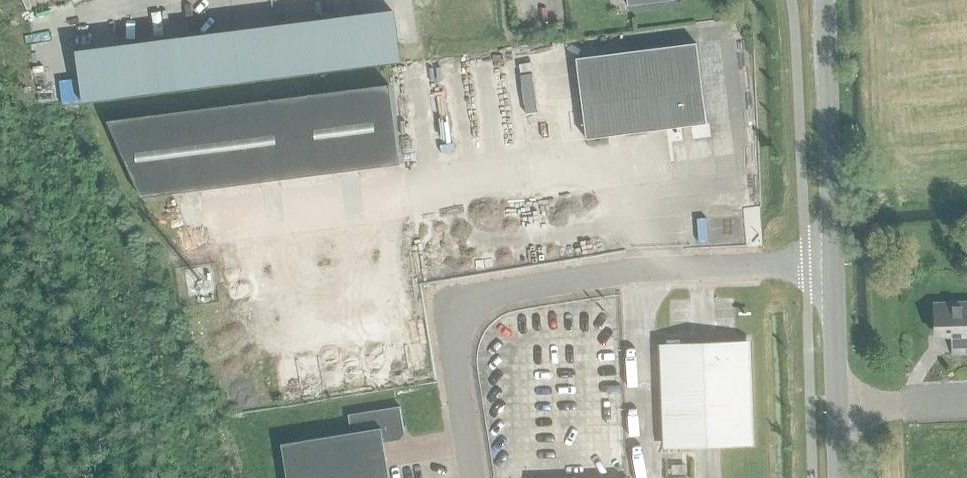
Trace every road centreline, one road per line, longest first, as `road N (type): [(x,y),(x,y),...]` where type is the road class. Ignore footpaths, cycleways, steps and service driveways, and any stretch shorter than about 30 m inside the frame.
road 1 (unclassified): [(473,477),(451,348),(464,311),(480,300),(634,270),(833,266)]
road 2 (tertiary): [(833,266),(825,0)]
road 3 (tertiary): [(839,477),(833,266)]

